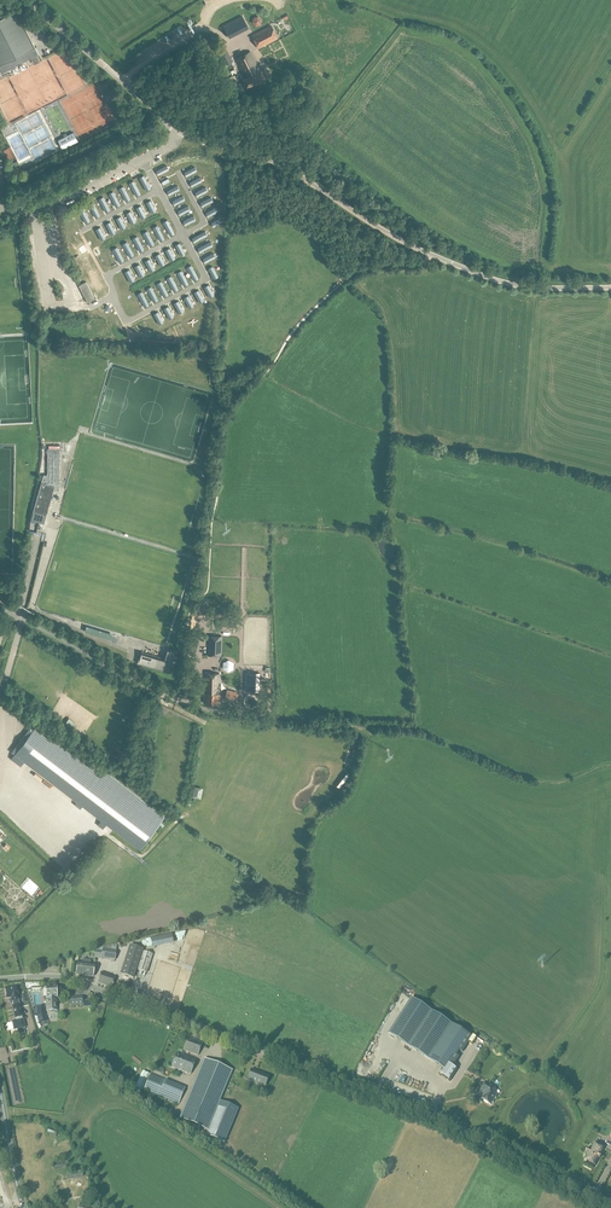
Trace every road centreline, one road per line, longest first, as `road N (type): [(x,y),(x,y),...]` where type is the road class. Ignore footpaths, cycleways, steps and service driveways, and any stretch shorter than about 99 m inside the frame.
road 1 (tertiary): [(66,978),(449,1121),(610,1207)]
road 2 (unclassified): [(610,288),(498,281),(413,247),(278,163),(196,139),(170,123)]
road 3 (track): [(280,1207),(125,1103),(109,1103),(80,1120),(4,1112)]
road 4 (unclassified): [(0,210),(170,123)]
road 5 (unclassified): [(170,123),(26,0)]
road 6 (residential): [(22,618),(167,697)]
road 7 (track): [(414,727),(277,719)]
road 8 (tertiary): [(24,1207),(0,1090)]

